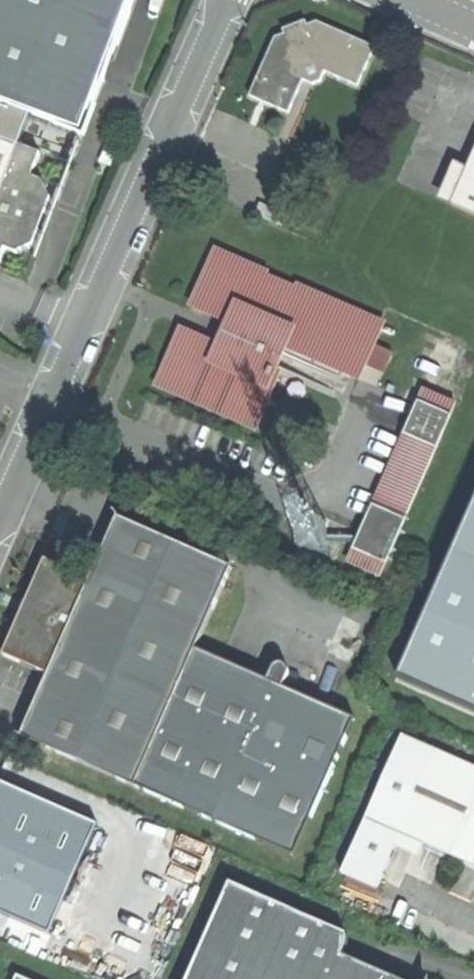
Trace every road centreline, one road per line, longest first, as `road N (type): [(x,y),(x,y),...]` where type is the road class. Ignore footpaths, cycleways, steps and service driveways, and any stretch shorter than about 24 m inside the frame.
road 1 (unclassified): [(0,522),(227,0)]

